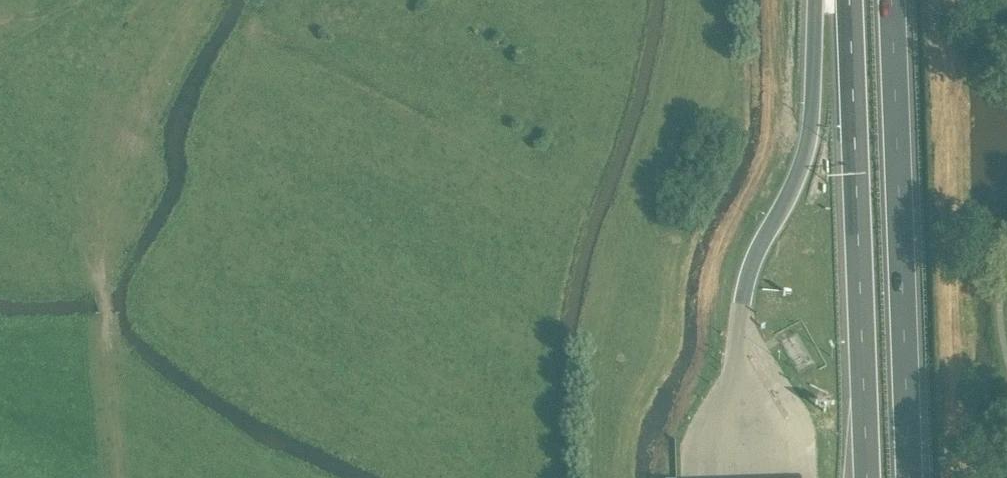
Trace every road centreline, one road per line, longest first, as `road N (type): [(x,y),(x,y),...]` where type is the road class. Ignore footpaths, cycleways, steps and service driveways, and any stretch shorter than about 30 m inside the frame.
road 1 (trunk): [(848,0),(865,477)]
road 2 (trunk): [(910,477),(894,0)]
road 3 (trunk): [(814,0),(812,130),(742,303)]

